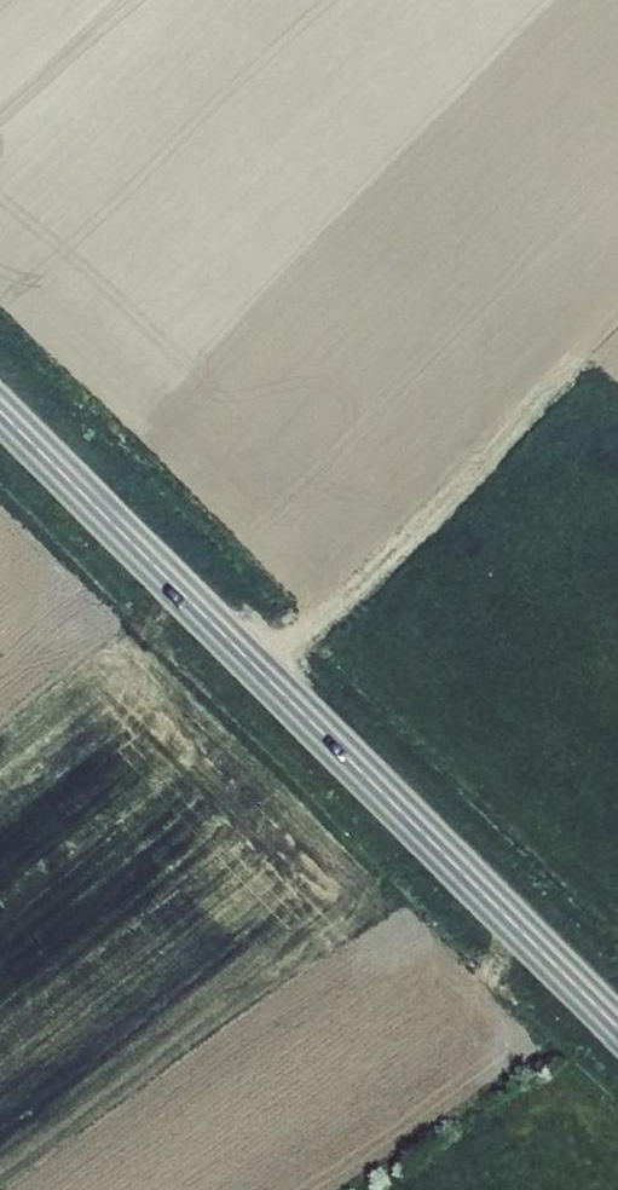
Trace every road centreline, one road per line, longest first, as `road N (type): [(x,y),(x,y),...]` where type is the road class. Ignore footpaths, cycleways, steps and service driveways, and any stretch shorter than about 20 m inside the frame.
road 1 (secondary): [(617,1030),(0,413)]

